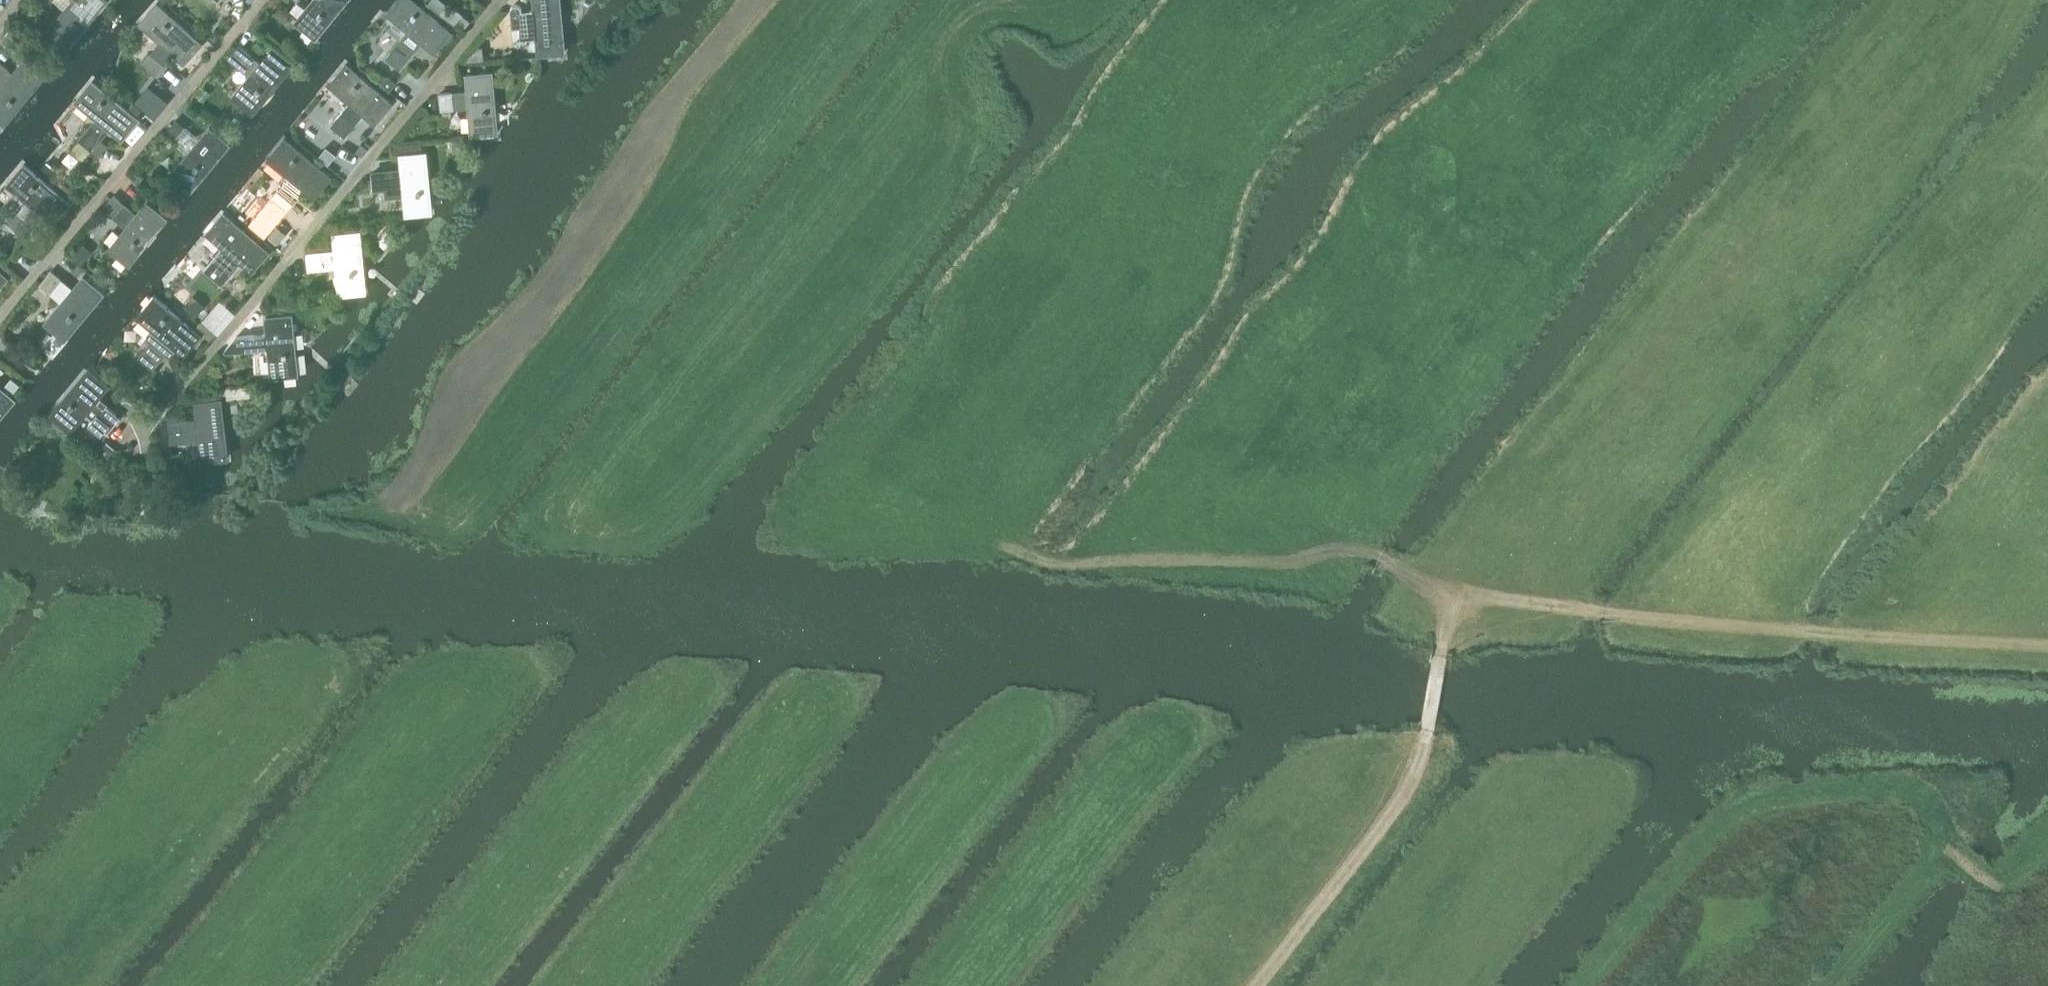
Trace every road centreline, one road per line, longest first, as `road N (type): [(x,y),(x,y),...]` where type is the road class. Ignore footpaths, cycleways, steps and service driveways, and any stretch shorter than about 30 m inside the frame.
road 1 (track): [(2047,642),(1650,619),(1452,596)]
road 2 (residential): [(502,0),(152,425)]
road 3 (track): [(1452,596),(1371,550),(1337,546),(1309,560),(1075,567),(1002,544)]
road 4 (track): [(1452,596),(1424,741),(1387,814),(1250,985)]
road 5 (residential): [(264,0),(0,323)]

